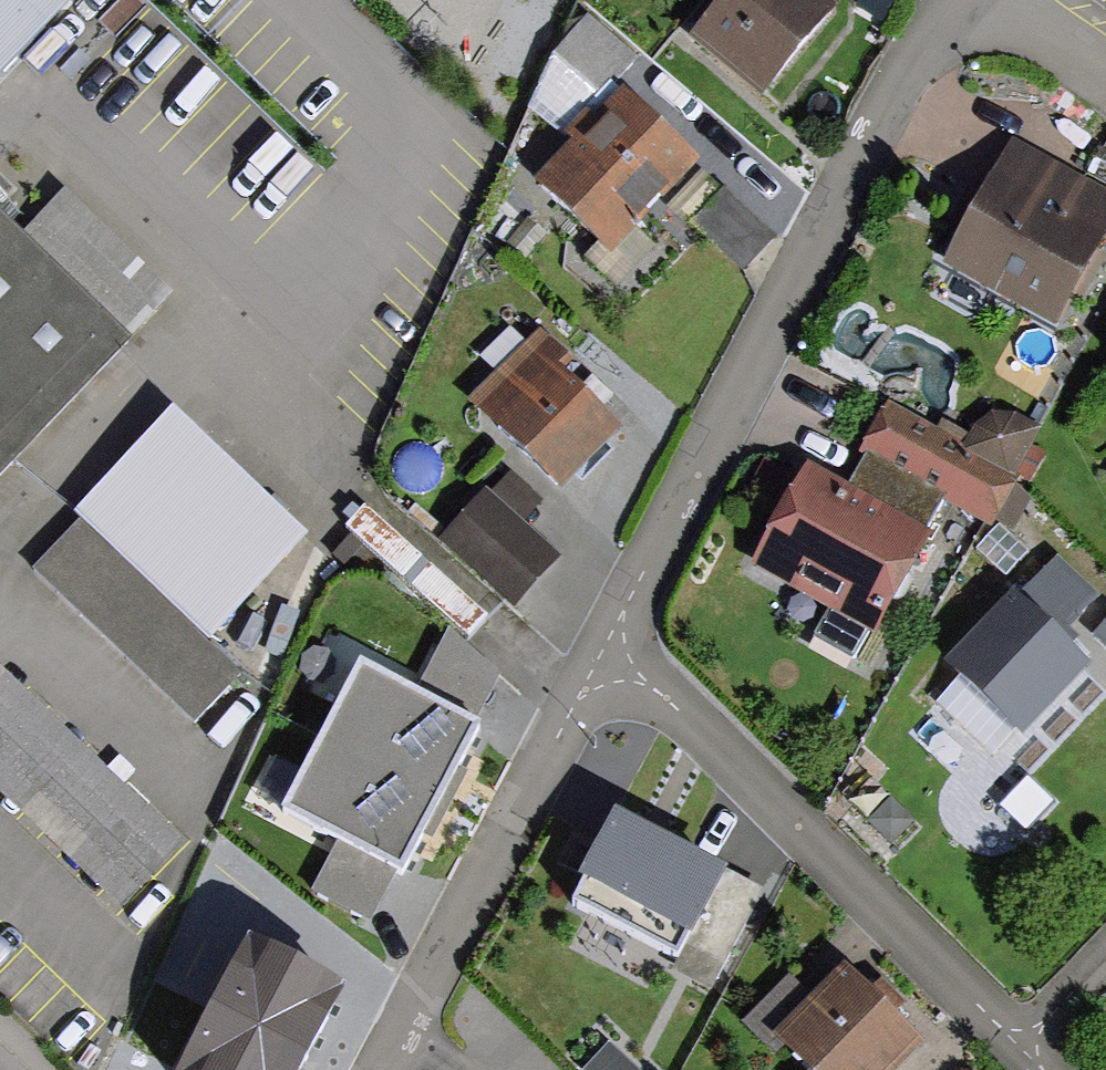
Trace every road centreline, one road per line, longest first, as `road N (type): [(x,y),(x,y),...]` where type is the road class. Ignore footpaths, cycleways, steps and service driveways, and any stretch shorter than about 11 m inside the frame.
road 1 (residential): [(605,641),(929,38),(979,18)]
road 2 (residential): [(605,641),(1020,1052)]
road 3 (residential): [(377,1069),(605,641)]
road 4 (residential): [(979,18),(1038,28),(1105,77)]
road 5 (residential): [(1105,957),(1020,1052)]

